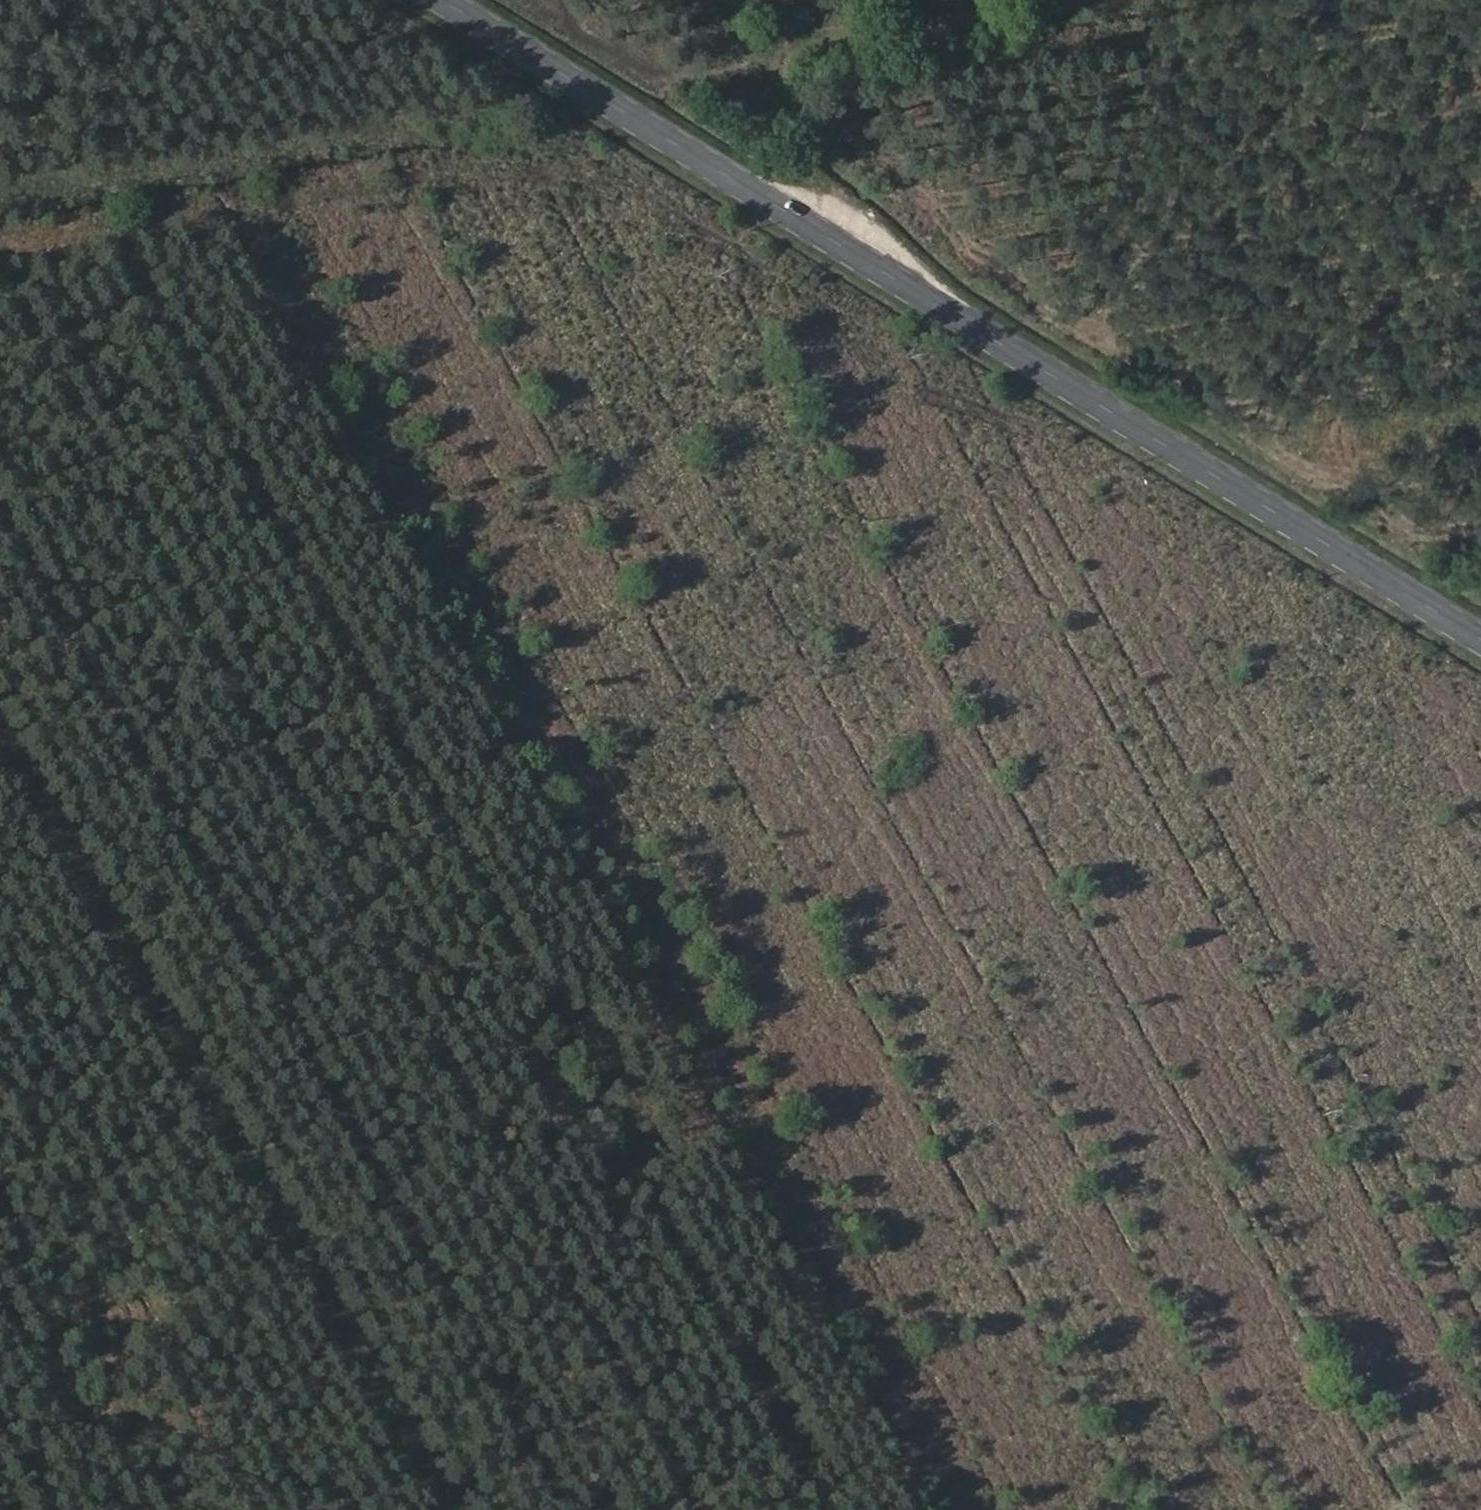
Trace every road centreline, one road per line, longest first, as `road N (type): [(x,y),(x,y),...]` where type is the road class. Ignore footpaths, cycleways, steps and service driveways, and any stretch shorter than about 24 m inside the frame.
road 1 (secondary): [(437,0),(1480,640)]

